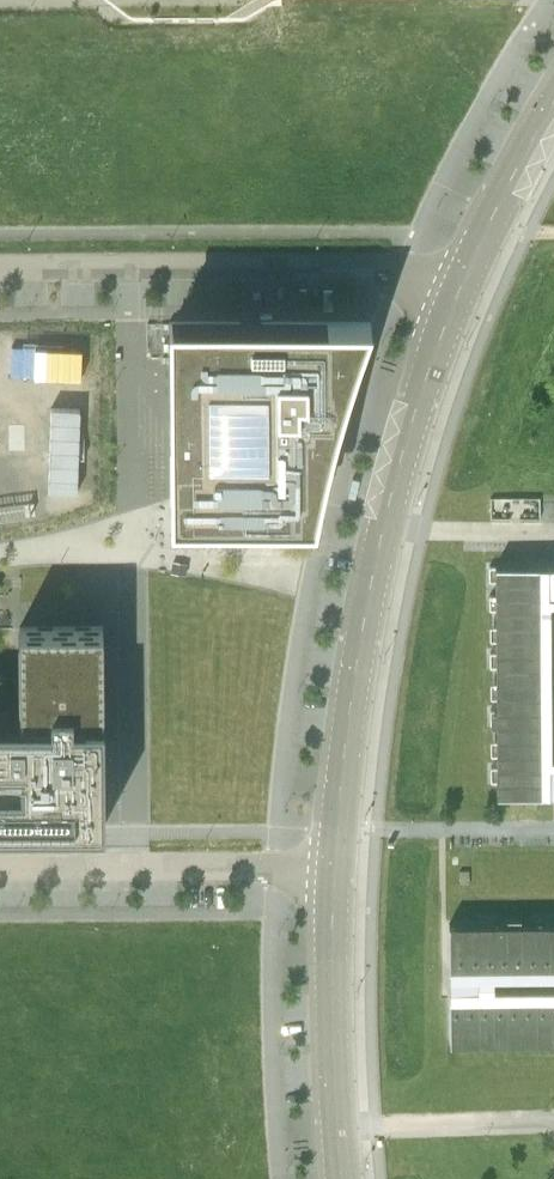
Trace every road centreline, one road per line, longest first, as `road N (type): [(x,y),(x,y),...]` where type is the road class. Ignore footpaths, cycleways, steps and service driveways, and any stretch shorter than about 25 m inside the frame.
road 1 (tertiary): [(334,872),(350,710),(389,501),(457,288)]
road 2 (residential): [(0,270),(386,267),(457,288)]
road 3 (residential): [(0,870),(334,872)]
road 4 (tertiary): [(341,1178),(331,1032),(334,872)]
road 5 (tertiary): [(457,288),(553,100)]

